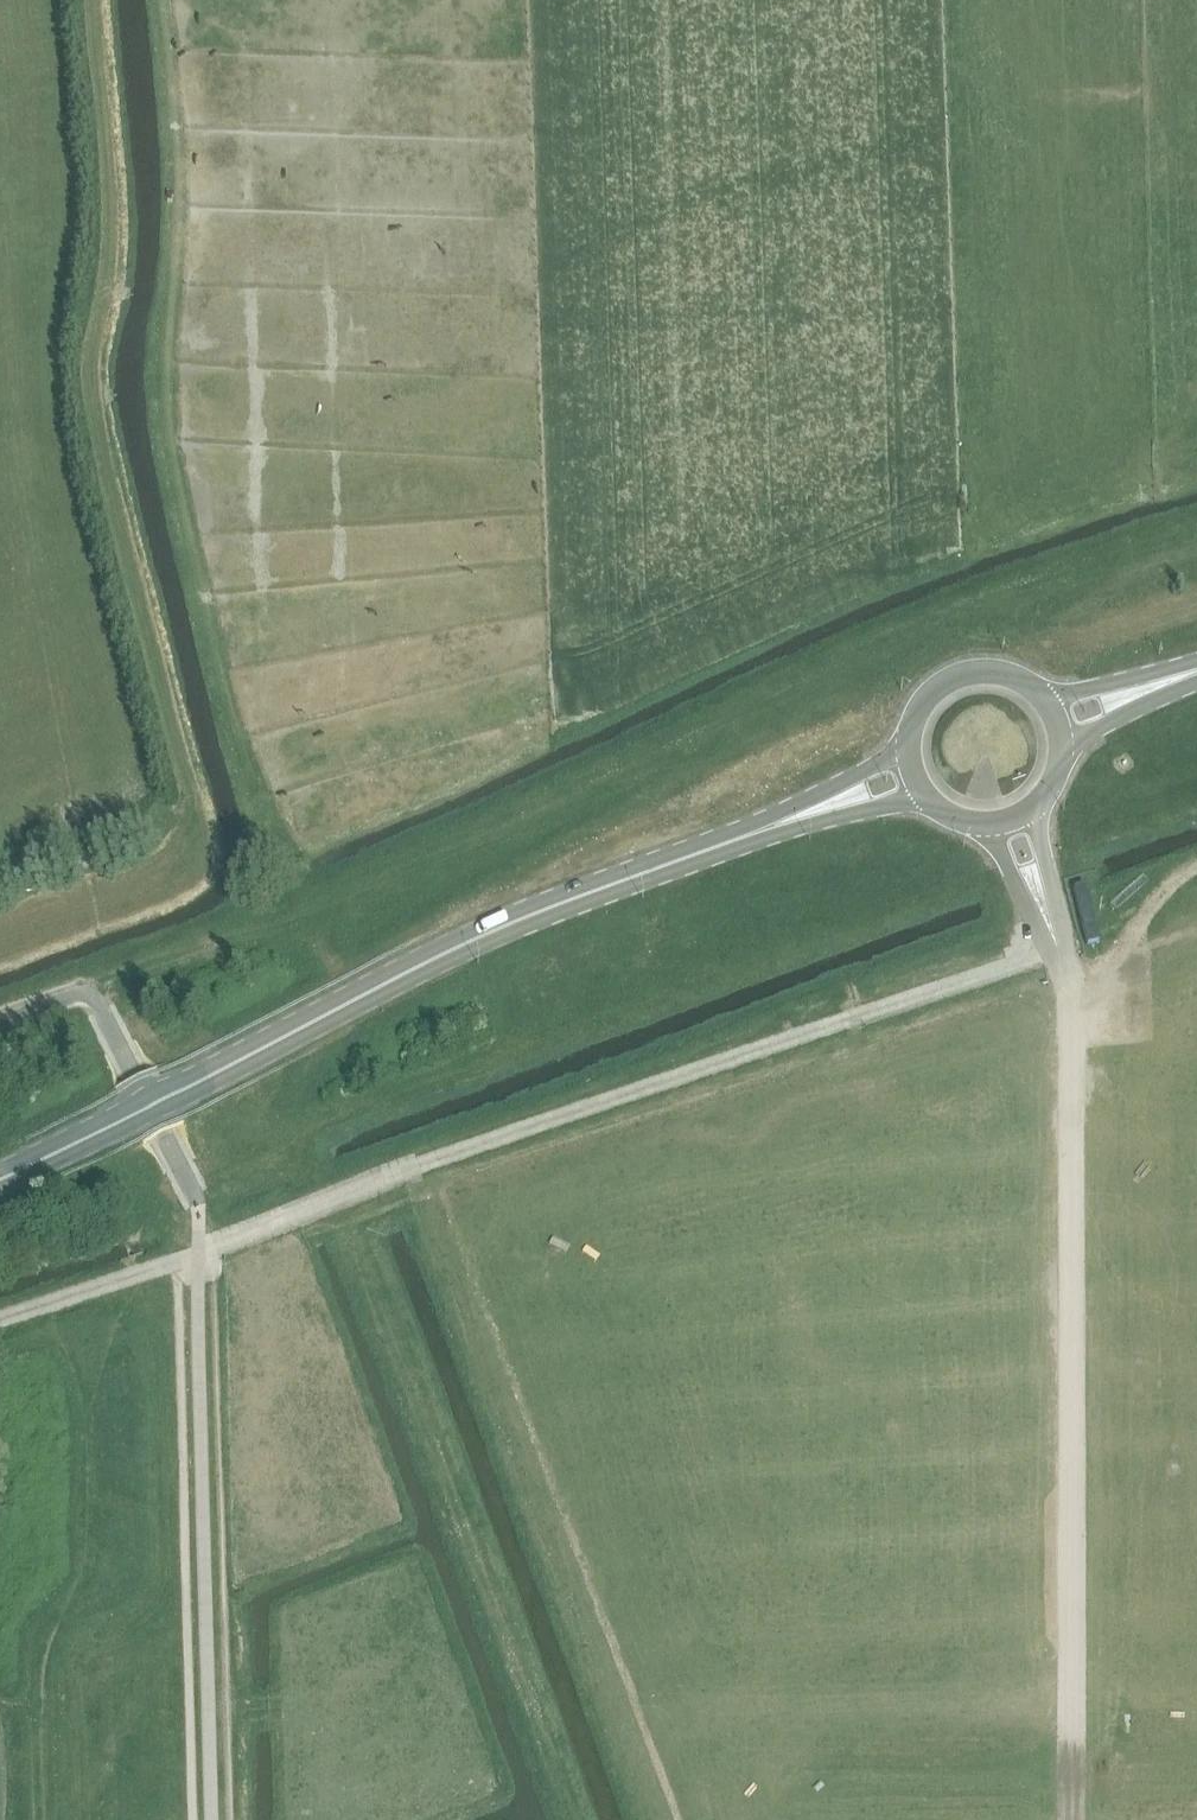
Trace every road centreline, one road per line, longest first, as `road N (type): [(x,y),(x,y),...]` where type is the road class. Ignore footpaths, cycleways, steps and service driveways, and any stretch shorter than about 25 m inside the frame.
road 1 (track): [(1070,984),(1072,1819)]
road 2 (secondary): [(0,1180),(460,948),(738,839)]
road 3 (unclassified): [(987,826),(1057,946),(1035,807)]
road 4 (secondary): [(906,747),(738,839)]
road 5 (secondary): [(738,839),(924,798)]
road 6 (secondary): [(1038,697),(996,674),(956,678),(924,701),(906,747)]
road 7 (secondary): [(1196,664),(1038,697)]
road 8 (secondary): [(1059,746),(1196,680)]

